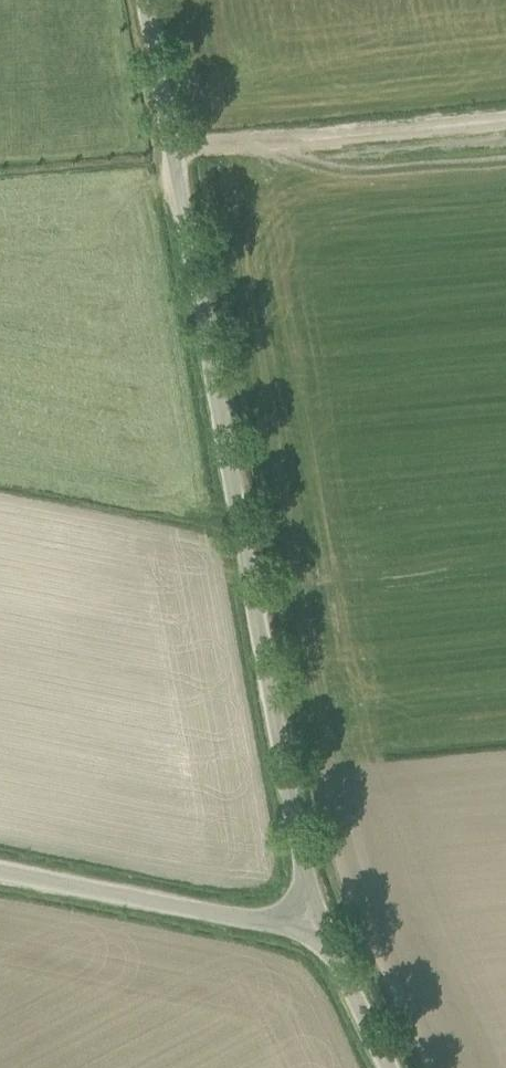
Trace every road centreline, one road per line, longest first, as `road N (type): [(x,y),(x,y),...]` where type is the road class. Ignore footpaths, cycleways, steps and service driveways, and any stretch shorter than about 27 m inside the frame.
road 1 (unclassified): [(313,910),(147,0)]
road 2 (track): [(175,148),(505,118)]
road 3 (unclassified): [(0,868),(236,916),(284,920),(313,910)]
road 4 (unclassified): [(389,1067),(313,910)]

